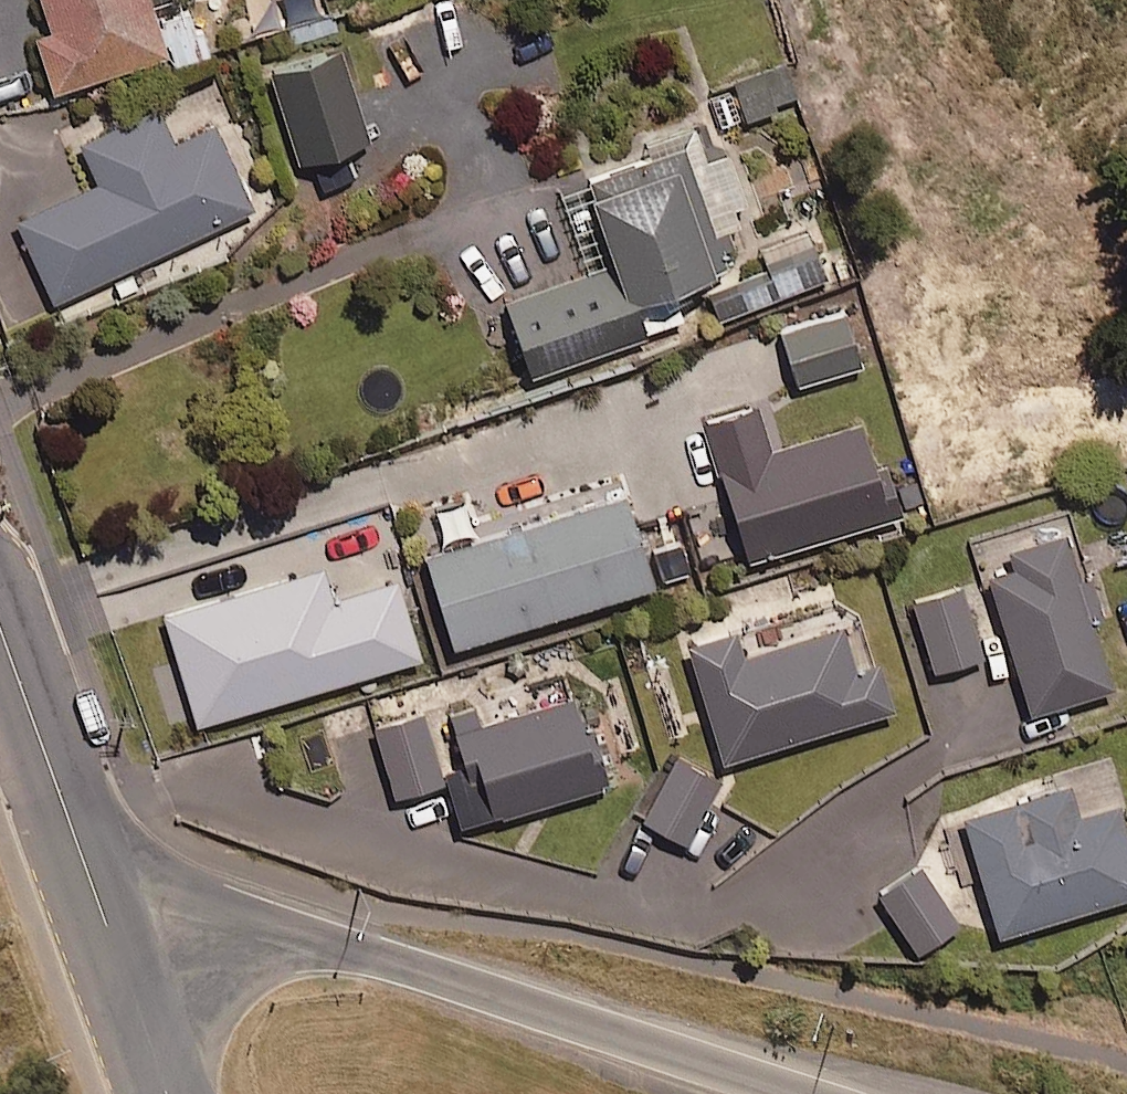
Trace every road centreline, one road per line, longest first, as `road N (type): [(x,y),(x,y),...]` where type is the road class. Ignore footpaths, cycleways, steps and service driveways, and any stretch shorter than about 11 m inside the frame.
road 1 (motorway): [(79,847),(801,1093)]
road 2 (tertiary): [(79,847),(169,1093)]
road 3 (tertiary): [(0,628),(79,847)]

